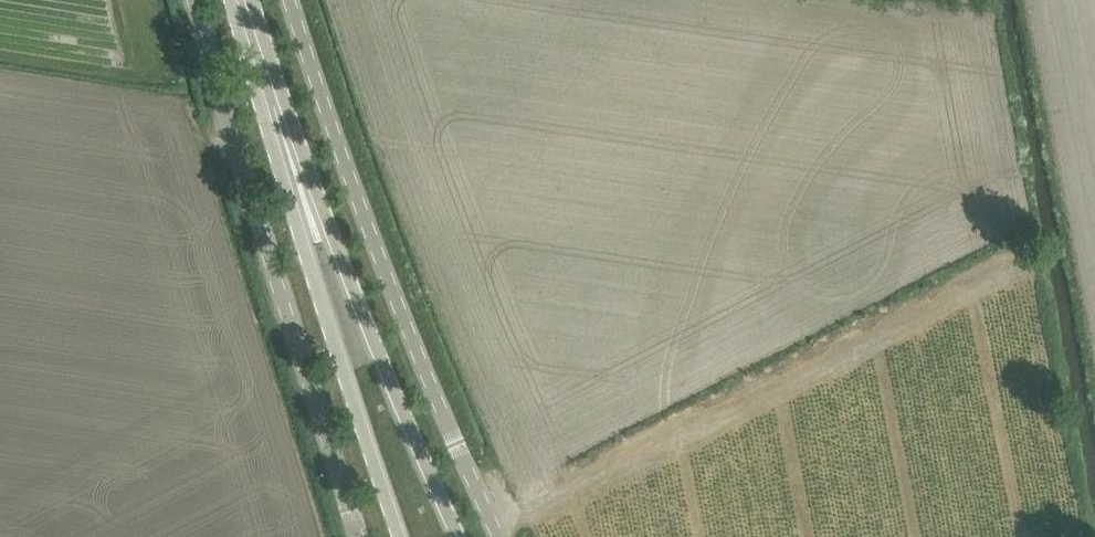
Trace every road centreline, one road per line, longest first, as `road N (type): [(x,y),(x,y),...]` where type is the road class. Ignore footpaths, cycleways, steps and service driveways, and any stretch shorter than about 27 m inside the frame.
road 1 (unclassified): [(500,536),(360,203),(292,0)]
road 2 (unclassified): [(358,536),(195,0)]
road 3 (primary): [(459,536),(335,244),(296,176)]
road 4 (primary): [(296,176),(310,262),(399,536)]
road 5 (primary): [(296,176),(244,0)]

